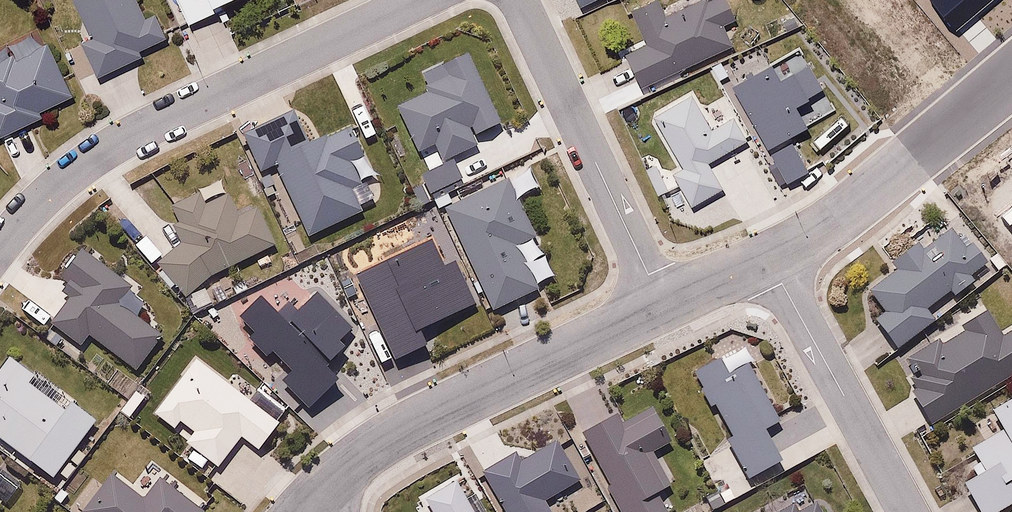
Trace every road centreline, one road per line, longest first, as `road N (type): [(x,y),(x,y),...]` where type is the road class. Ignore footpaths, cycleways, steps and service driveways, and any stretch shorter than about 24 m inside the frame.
road 1 (residential): [(423,0),(127,136),(79,169),(0,249)]
road 2 (residential): [(311,501),(402,426),(664,304)]
road 3 (residential): [(664,304),(514,0)]
road 4 (residential): [(908,511),(768,258)]
road 5 (residential): [(768,258),(838,219),(959,123)]

